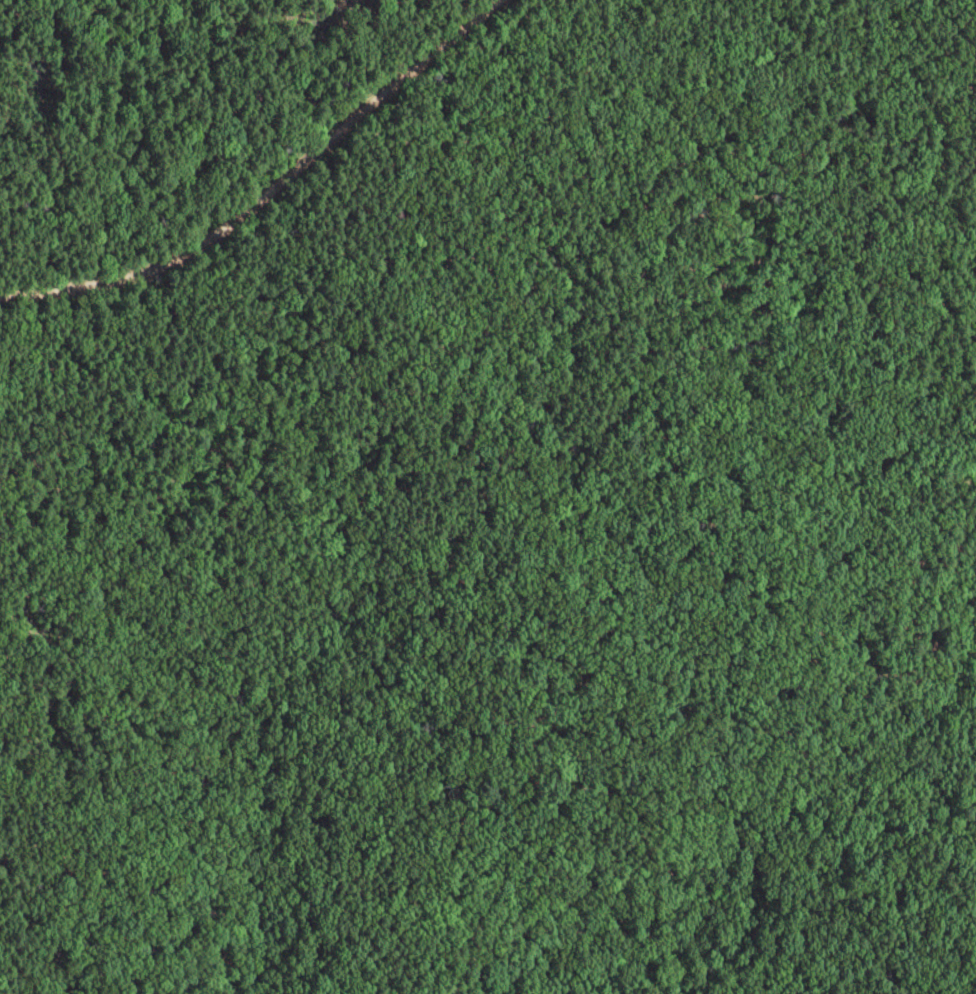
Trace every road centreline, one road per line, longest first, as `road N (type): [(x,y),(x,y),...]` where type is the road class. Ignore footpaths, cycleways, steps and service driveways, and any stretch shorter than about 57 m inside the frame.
road 1 (residential): [(0,300),(96,281),(290,184),(518,0)]

